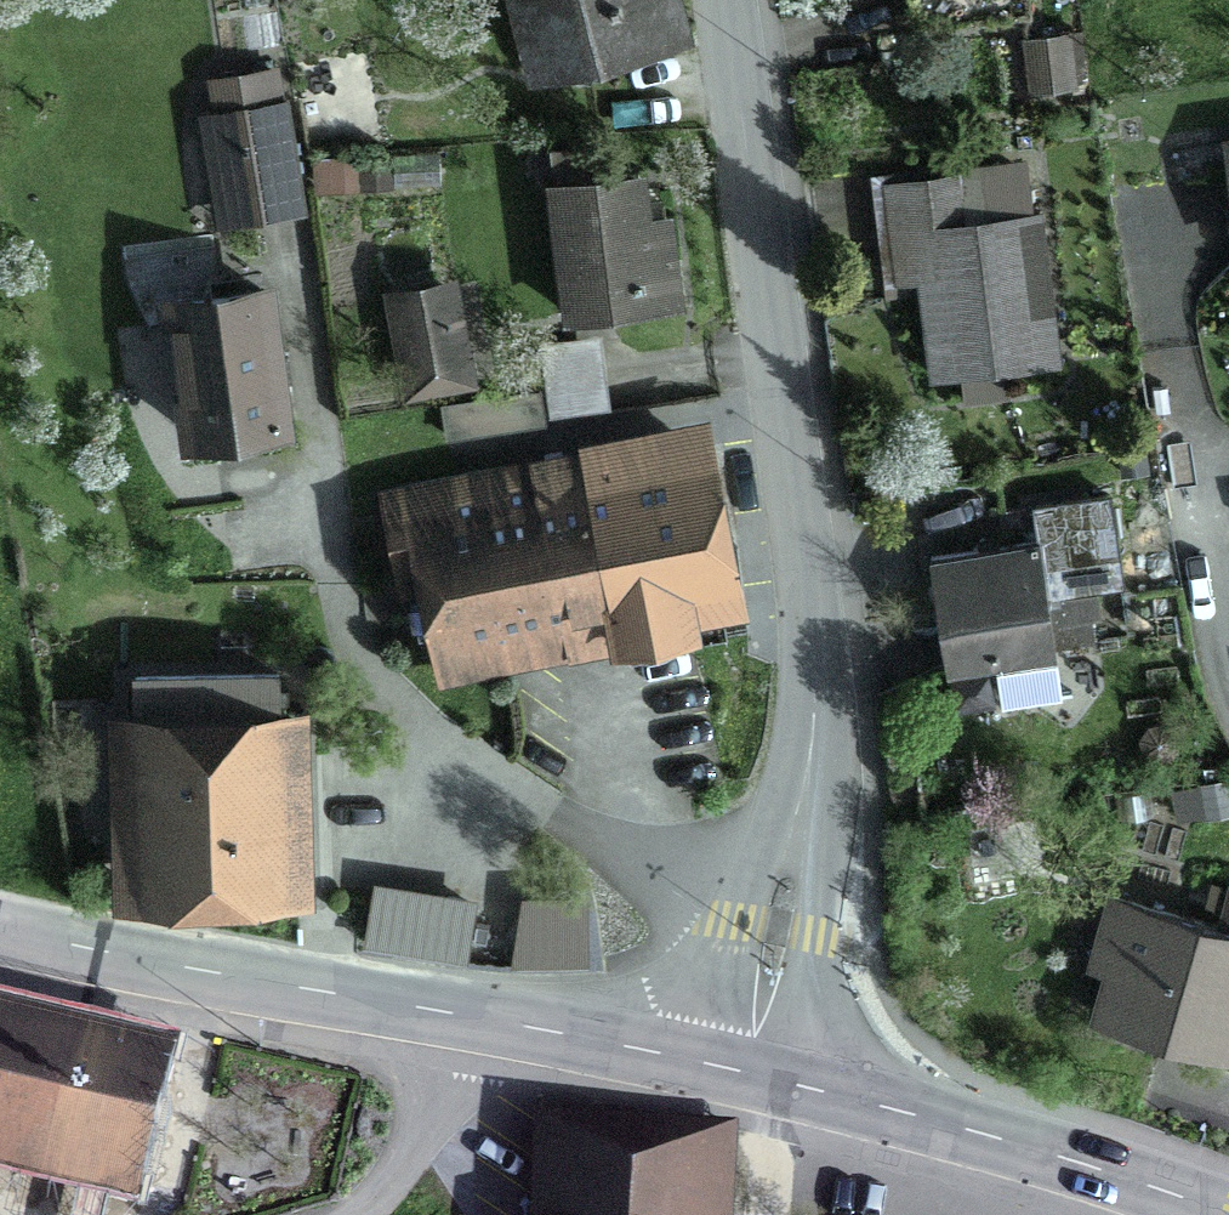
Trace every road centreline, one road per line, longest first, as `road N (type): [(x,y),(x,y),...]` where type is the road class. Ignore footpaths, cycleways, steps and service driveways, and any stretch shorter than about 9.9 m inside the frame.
road 1 (residential): [(720,0),(816,695),(749,1077)]
road 2 (residential): [(1228,703),(1217,674),(1155,202)]
road 3 (tertiary): [(1205,1214),(953,1126),(749,1077)]
road 4 (tertiary): [(459,1021),(0,928)]
road 5 (tertiary): [(749,1077),(459,1021)]
road 6 (residential): [(459,1021),(420,1126),(352,1214)]

